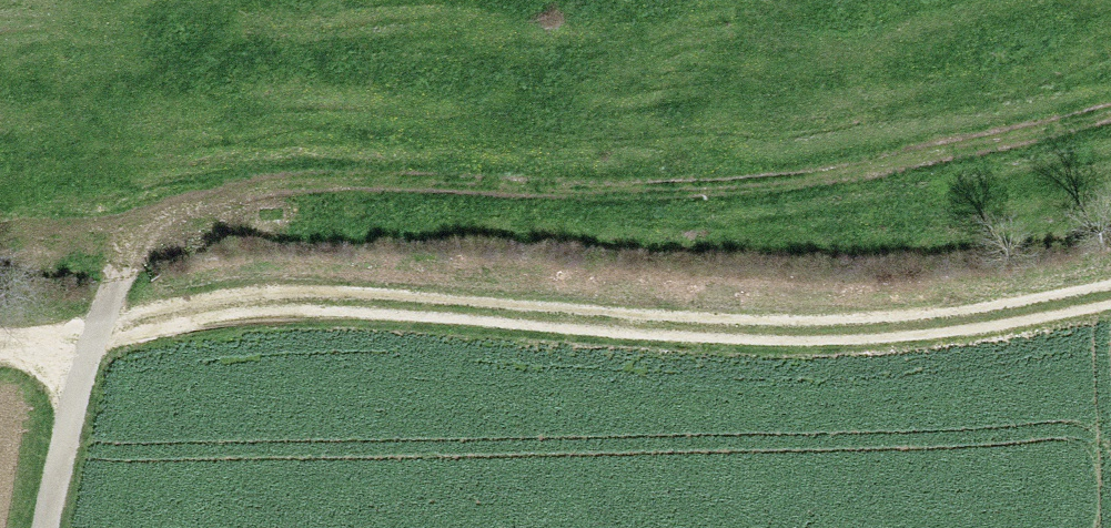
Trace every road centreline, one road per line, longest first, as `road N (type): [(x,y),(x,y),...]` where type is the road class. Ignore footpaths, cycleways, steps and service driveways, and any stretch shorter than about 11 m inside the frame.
road 1 (track): [(0,340),(82,334),(259,301),(857,332),(1110,285)]
road 2 (track): [(82,334),(112,270),(154,231),(216,203),(286,187),(367,182),(618,192),(772,182),(1110,116)]
road 3 (track): [(82,334),(47,527)]

